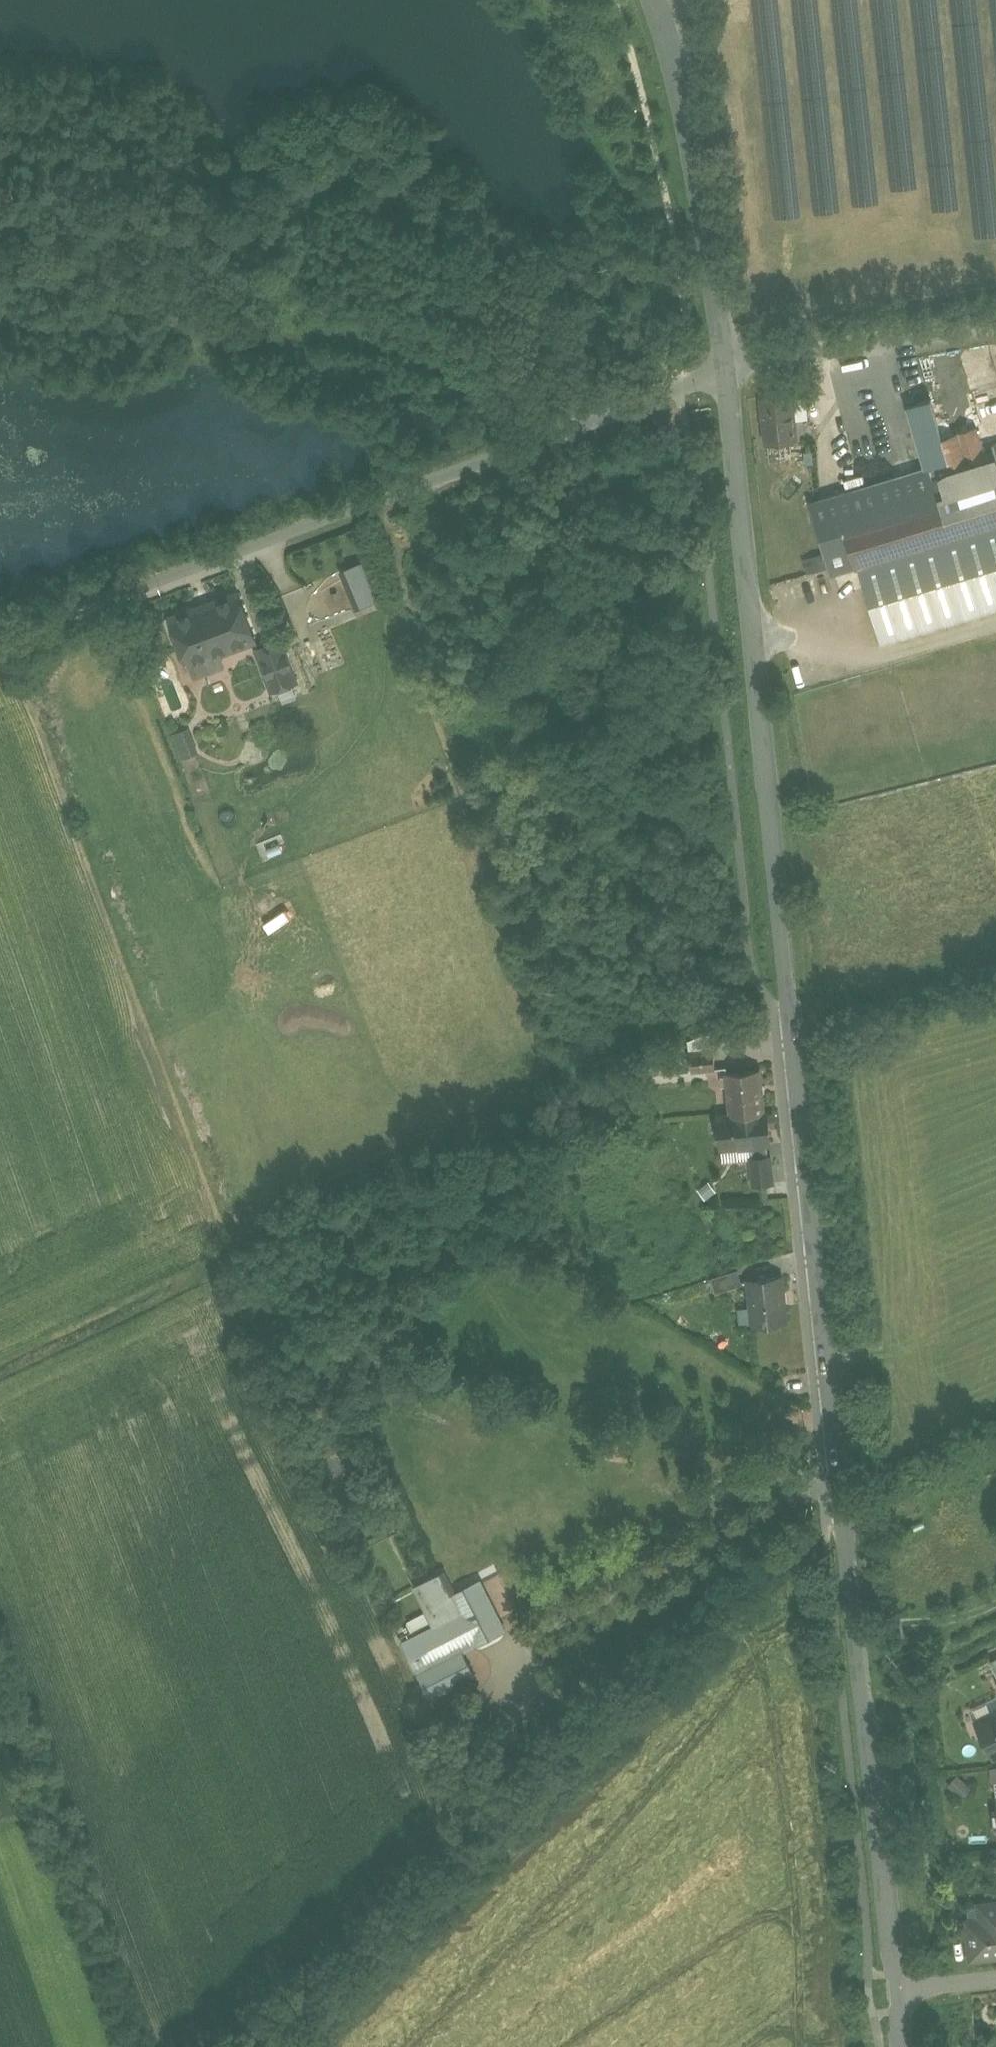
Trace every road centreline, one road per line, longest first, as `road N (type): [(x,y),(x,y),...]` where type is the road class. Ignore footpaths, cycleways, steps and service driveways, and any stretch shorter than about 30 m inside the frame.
road 1 (residential): [(905,1993),(730,369)]
road 2 (residential): [(0,641),(730,369)]
road 3 (track): [(558,434),(354,335),(0,325)]
road 4 (residential): [(730,369),(661,0)]
road 5 (residential): [(995,328),(730,369)]

